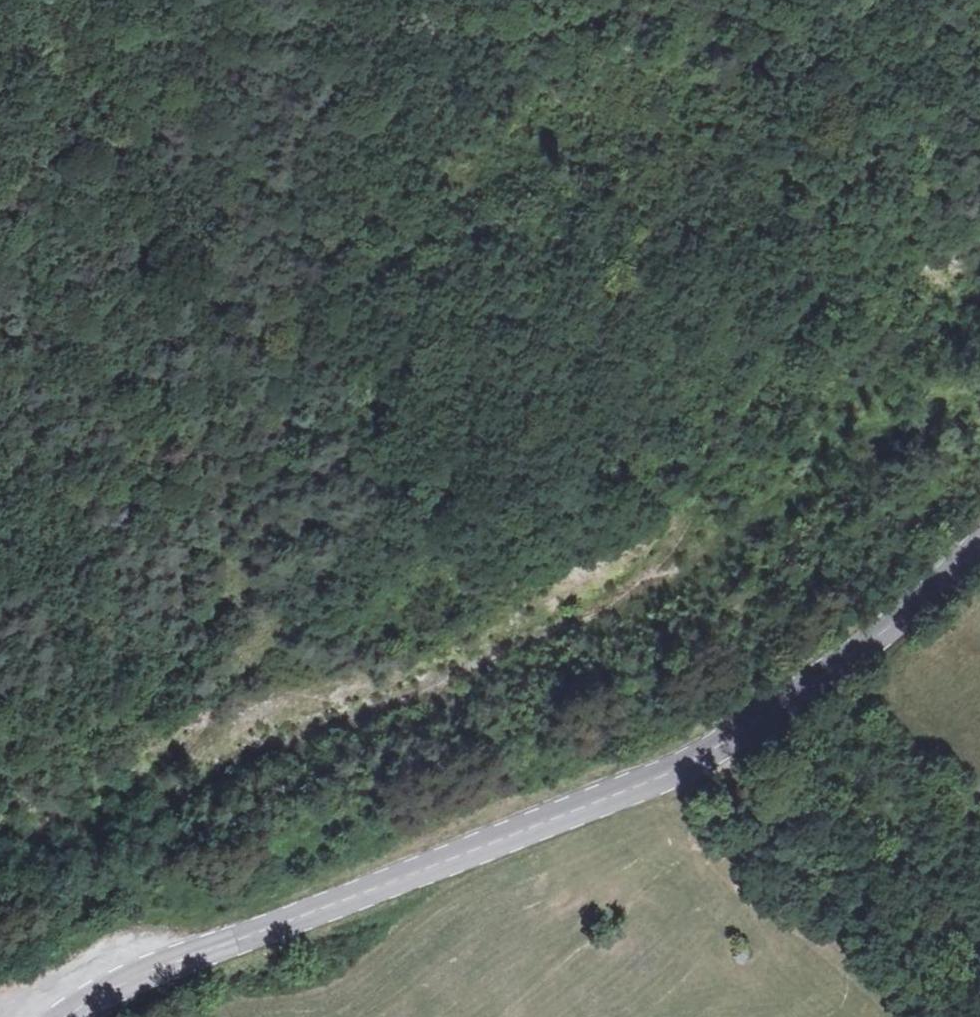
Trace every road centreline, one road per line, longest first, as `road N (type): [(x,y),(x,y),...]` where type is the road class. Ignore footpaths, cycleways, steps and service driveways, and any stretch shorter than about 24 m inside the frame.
road 1 (secondary): [(979,545),(867,642),(672,767),(149,971),(72,1016)]
road 2 (track): [(0,837),(51,816),(167,795)]

